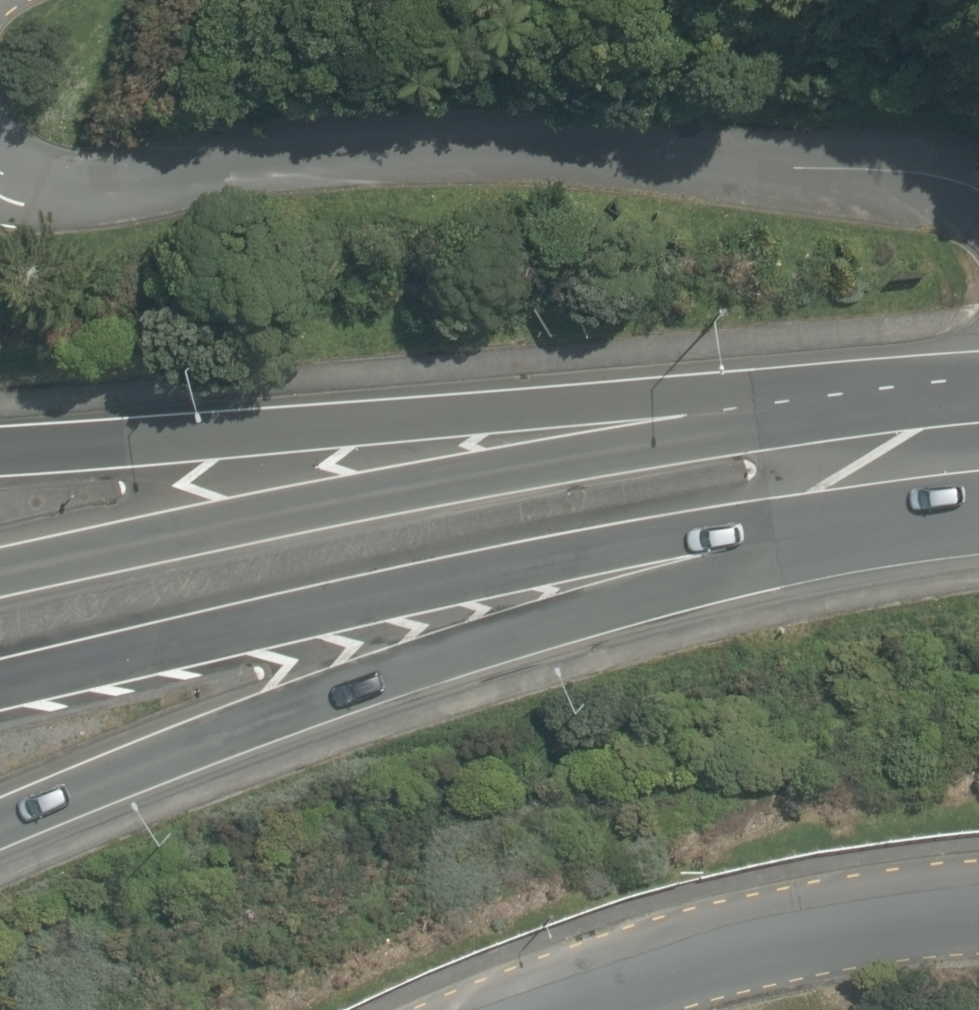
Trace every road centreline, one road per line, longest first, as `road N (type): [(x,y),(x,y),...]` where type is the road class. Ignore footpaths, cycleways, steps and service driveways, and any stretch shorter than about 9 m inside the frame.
road 1 (trunk): [(777,540),(109,779),(0,829)]
road 2 (trunk): [(777,540),(628,545),(0,683)]
road 3 (trunk): [(0,580),(735,410)]
road 4 (trunk): [(0,448),(735,410)]
road 5 (secondary): [(735,410),(925,389),(978,402)]
road 6 (secondary): [(978,512),(777,540)]

